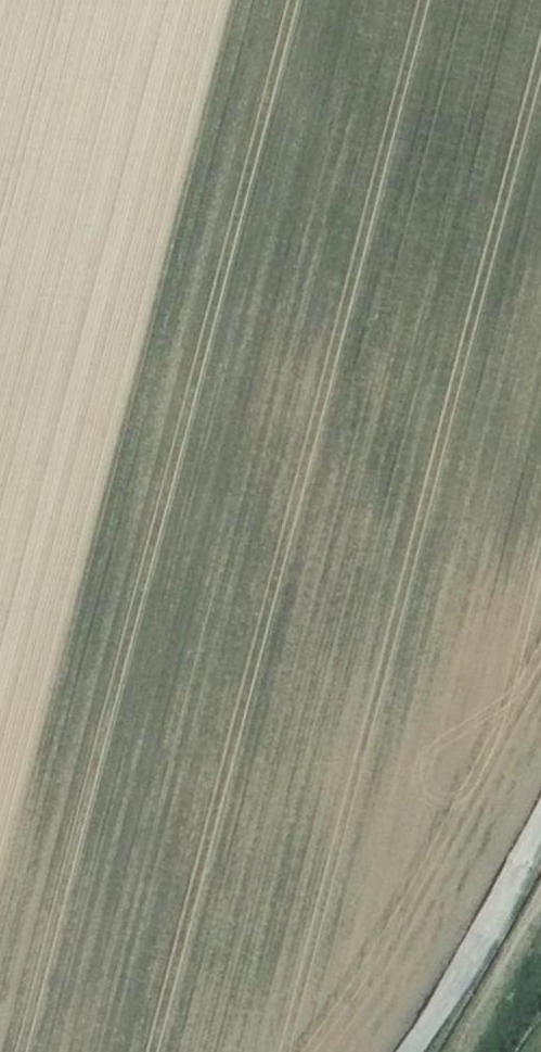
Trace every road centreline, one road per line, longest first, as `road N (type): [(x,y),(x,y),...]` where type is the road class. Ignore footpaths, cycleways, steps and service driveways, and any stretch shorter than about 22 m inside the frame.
road 1 (unclassified): [(540,819),(450,992),(409,1051)]

